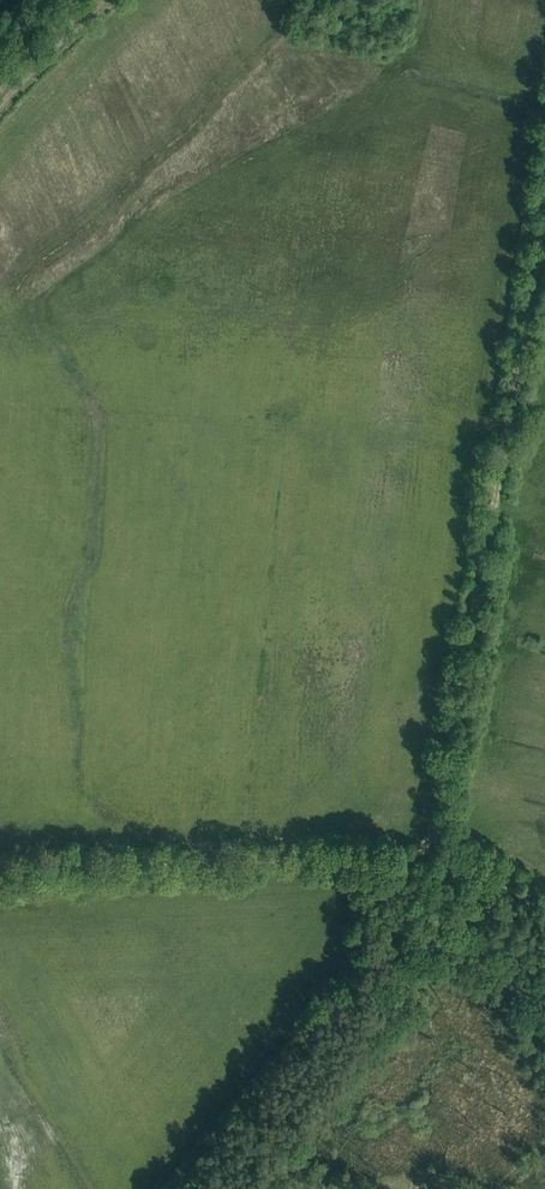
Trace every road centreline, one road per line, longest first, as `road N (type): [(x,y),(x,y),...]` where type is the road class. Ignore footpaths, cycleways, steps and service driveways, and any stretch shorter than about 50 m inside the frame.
road 1 (track): [(544,912),(431,846),(544,214)]
road 2 (track): [(0,870),(371,856),(431,846)]
road 3 (track): [(0,105),(105,0)]

